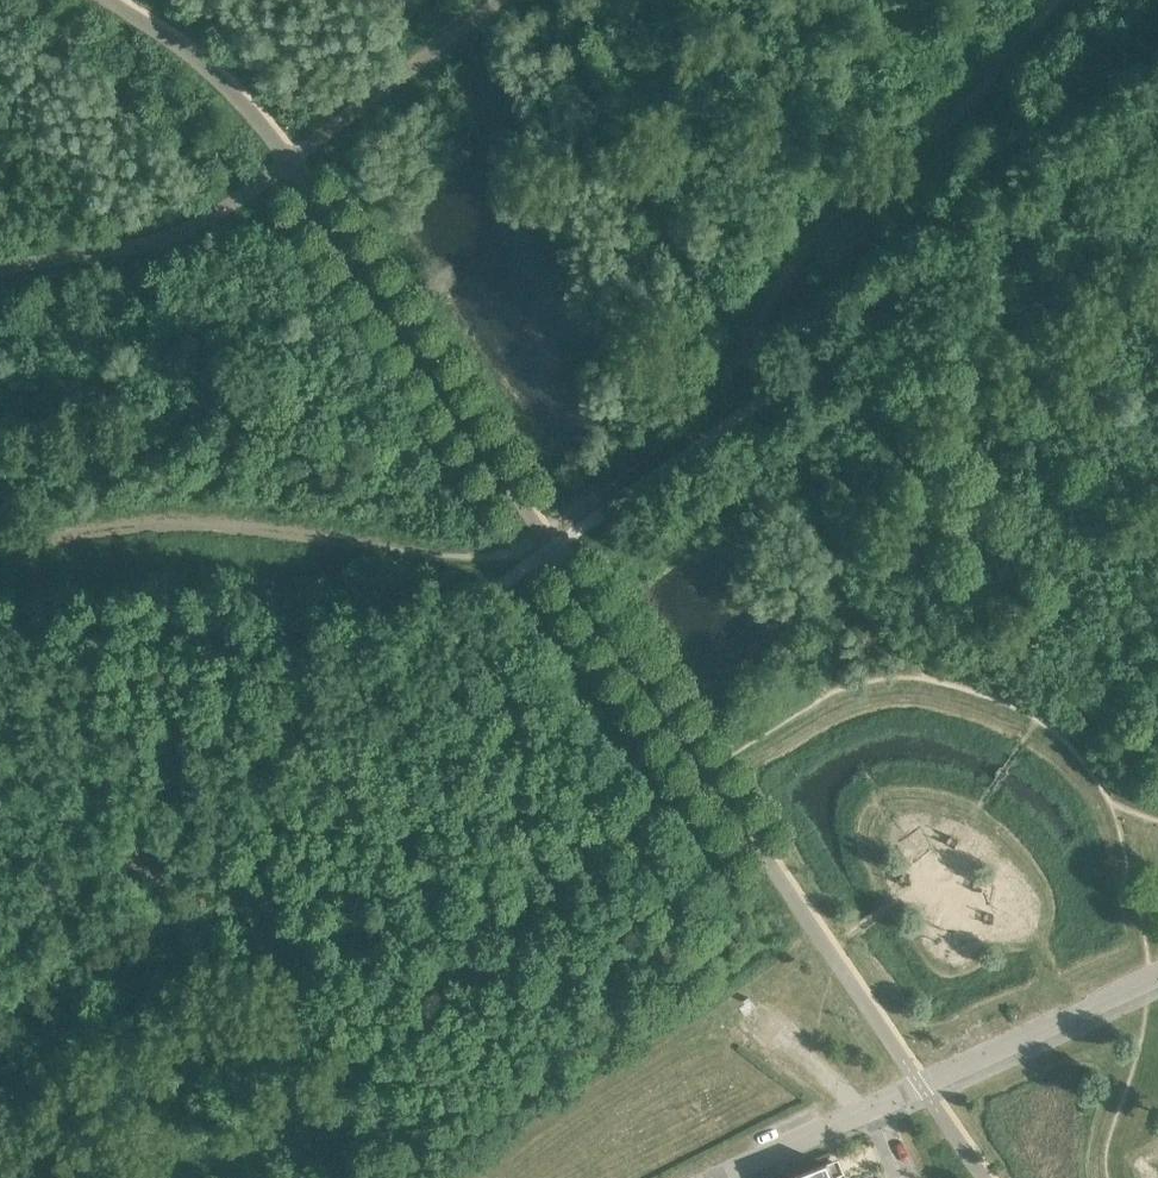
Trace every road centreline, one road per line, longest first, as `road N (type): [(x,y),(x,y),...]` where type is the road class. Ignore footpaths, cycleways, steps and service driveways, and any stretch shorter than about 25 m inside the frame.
road 1 (residential): [(875,1114),(1157,982)]
road 2 (residential): [(720,1177),(875,1114)]

